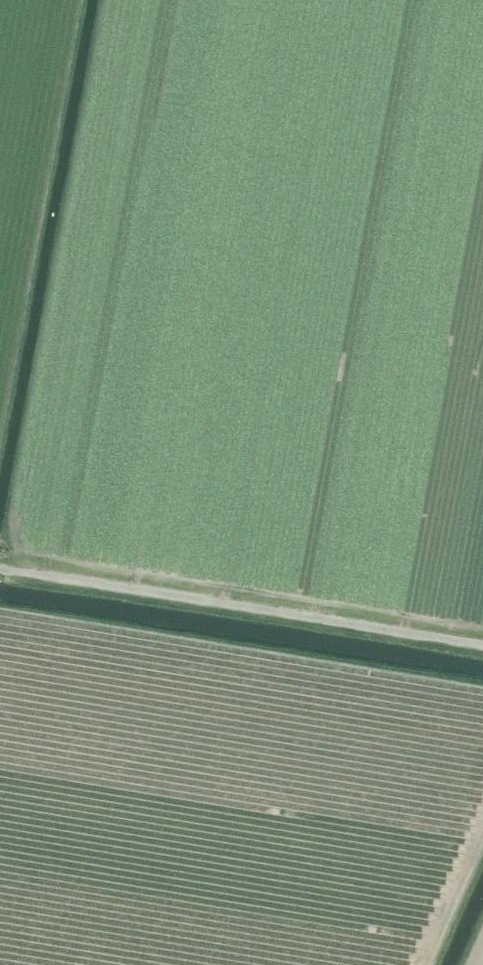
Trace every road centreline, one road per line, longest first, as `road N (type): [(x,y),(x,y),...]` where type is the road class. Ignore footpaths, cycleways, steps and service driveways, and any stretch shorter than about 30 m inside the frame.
road 1 (track): [(482,646),(0,571)]

